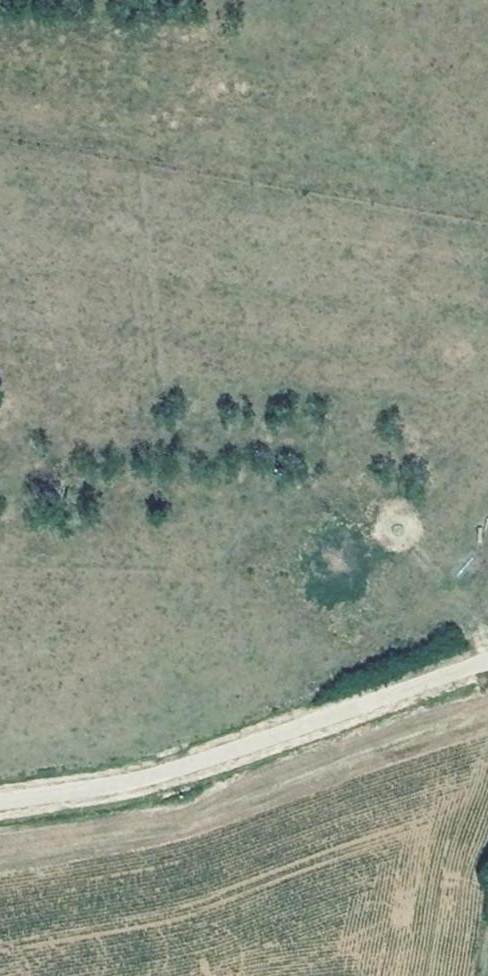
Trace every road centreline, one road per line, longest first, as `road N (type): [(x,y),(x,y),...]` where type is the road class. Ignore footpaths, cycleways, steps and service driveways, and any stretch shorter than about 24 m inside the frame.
road 1 (unclassified): [(0,803),(193,765),(487,660)]

